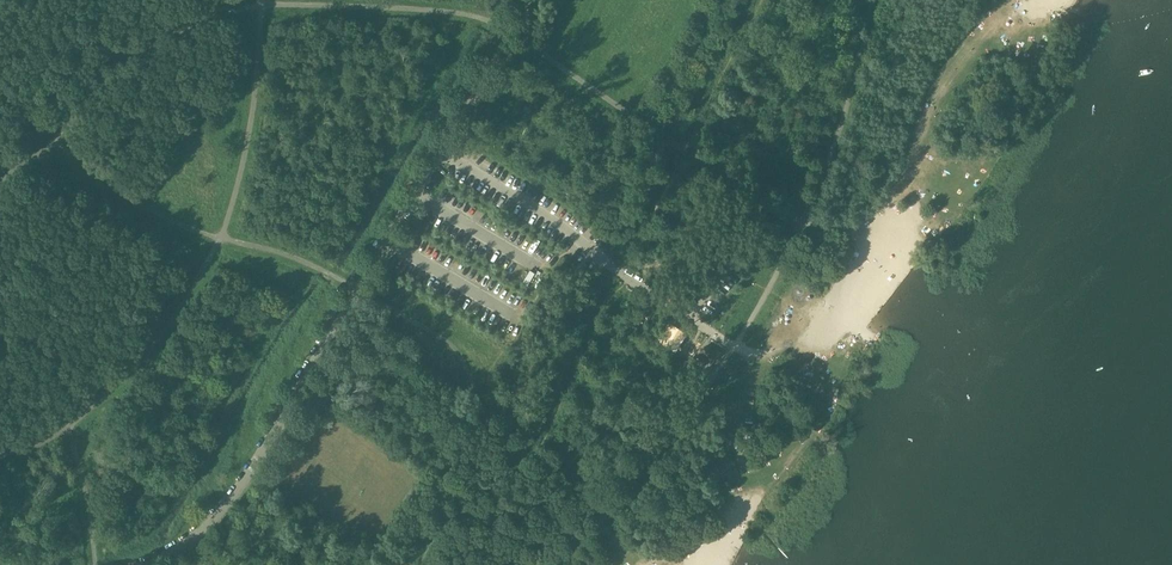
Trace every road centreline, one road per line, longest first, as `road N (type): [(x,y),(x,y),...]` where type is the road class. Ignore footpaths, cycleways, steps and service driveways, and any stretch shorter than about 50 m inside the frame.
road 1 (residential): [(151,564),(222,513),(256,468),(443,153),(557,221),(714,335)]

